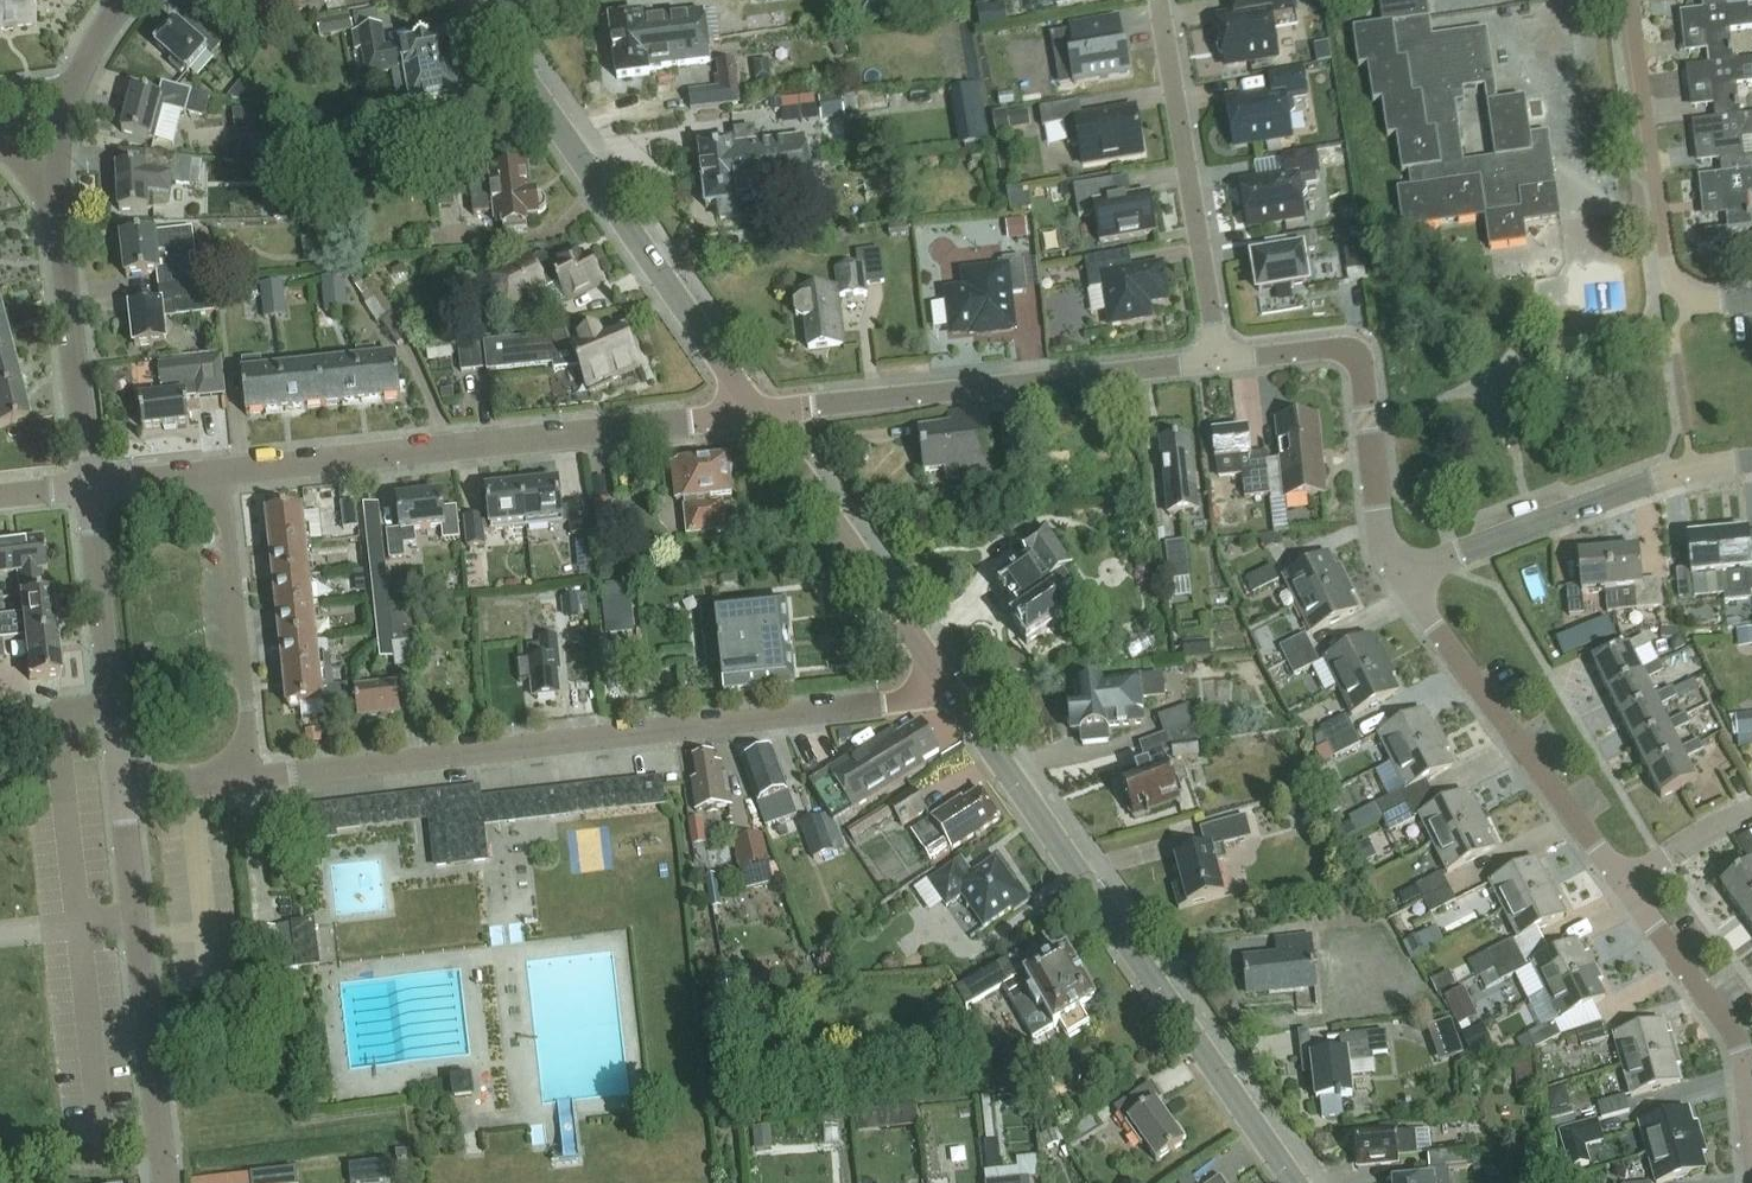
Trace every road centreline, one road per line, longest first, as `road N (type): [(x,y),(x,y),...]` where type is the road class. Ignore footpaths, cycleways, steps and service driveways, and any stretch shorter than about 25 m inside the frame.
road 1 (residential): [(252,776),(953,694)]
road 2 (tertiary): [(1289,1182),(953,694)]
road 3 (residential): [(219,476),(757,416)]
road 4 (tertiary): [(757,416),(473,0)]
road 5 (residential): [(1218,360),(757,416)]
road 6 (residential): [(160,1182),(118,792)]
road 7 (residential): [(1622,892),(1395,582)]
road 8 (residential): [(1751,465),(1691,473),(1395,582)]
road 9 (residential): [(1395,582),(1376,526),(1355,365),(1345,352),(1318,349),(1218,360)]
road 10 (residential): [(1218,360),(1156,0)]
road 11 (tertiary): [(953,694),(757,416)]
road 12 (residential): [(1684,310),(1664,260),(1627,0)]
road 13 (residential): [(118,792),(85,491)]
road 14 (residential): [(252,776),(219,476)]
road 15 (residential): [(85,491),(56,194)]
road 16 (residential): [(1749,1147),(1736,1049),(1622,892)]
road 17 (residential): [(1622,892),(1730,821),(1751,816)]
road 18 (residential): [(118,792),(252,776)]
road 19 (residential): [(85,491),(219,476)]

